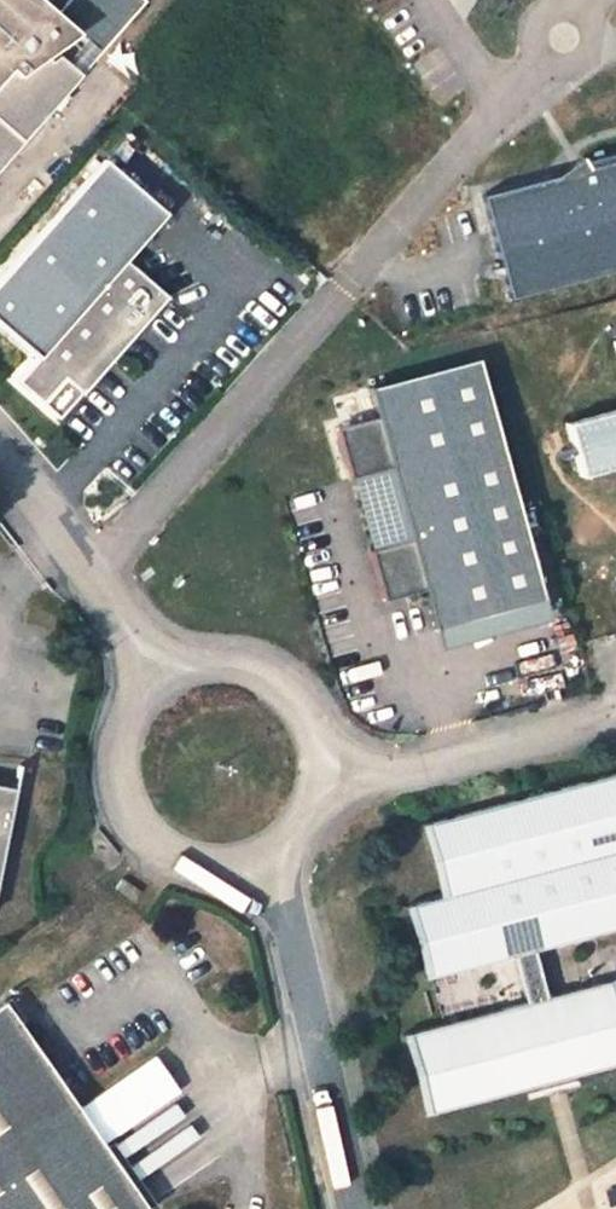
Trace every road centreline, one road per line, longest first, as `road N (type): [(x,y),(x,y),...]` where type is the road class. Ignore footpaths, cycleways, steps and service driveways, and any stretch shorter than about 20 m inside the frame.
road 1 (residential): [(273,846),(353,1208)]
road 2 (residential): [(0,454),(181,700)]
road 3 (residential): [(181,700),(145,741),(138,768),(151,820),(194,855),(248,858),(273,846)]
road 4 (residential): [(273,846),(293,828),(312,780),(299,728),(258,694),(206,690),(181,700)]

